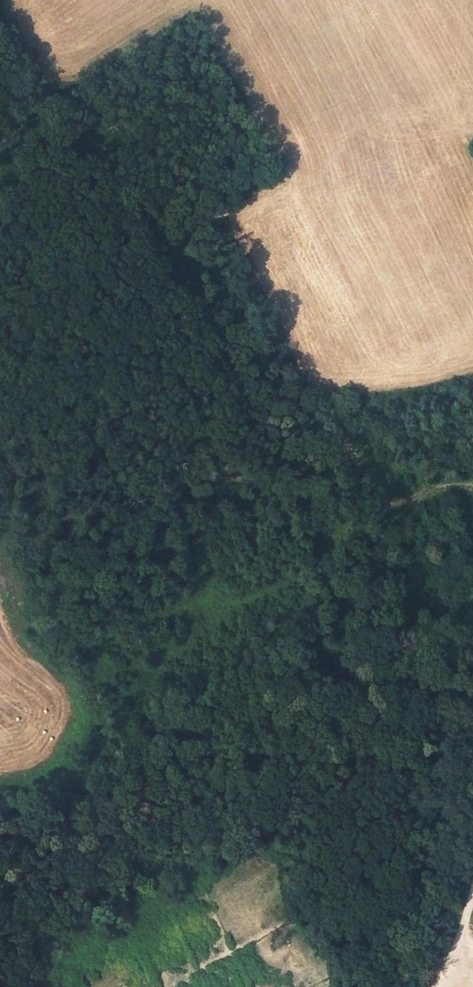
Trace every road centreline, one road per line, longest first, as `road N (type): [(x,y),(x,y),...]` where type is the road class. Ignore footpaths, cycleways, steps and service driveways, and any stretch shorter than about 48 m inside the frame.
road 1 (track): [(229,610),(293,585),(438,489),(472,492)]

